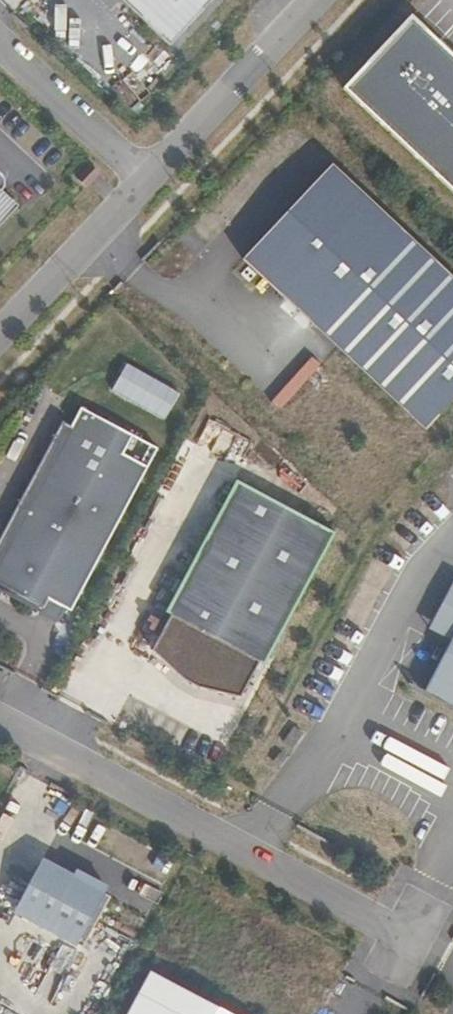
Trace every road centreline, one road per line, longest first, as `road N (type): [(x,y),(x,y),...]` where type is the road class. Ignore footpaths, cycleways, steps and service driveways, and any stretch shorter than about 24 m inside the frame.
road 1 (unclassified): [(0,332),(316,0)]

